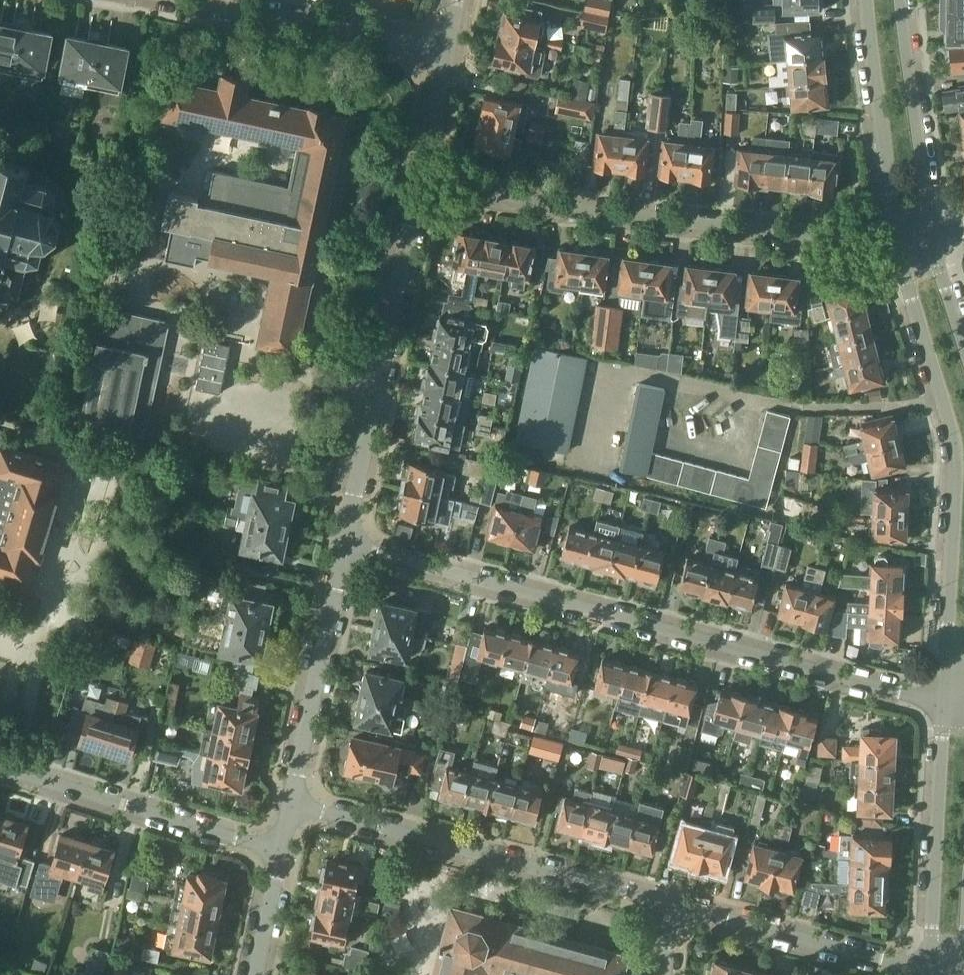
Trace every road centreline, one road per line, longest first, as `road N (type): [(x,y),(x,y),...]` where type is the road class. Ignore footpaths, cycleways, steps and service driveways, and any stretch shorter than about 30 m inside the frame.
road 1 (residential): [(944,703),(346,542)]
road 2 (residential): [(895,241),(573,208),(420,179)]
road 3 (residential): [(895,241),(955,449),(946,655)]
road 4 (residential): [(669,900),(291,803)]
road 5 (residential): [(346,542),(420,179)]
road 6 (residential): [(280,851),(0,766)]
road 7 (residential): [(927,969),(669,900)]
road 8 (residential): [(291,803),(346,542)]
road 9 (residential): [(944,703),(927,969)]
road 10 (residential): [(192,0),(447,50)]
road 11 (residential): [(867,0),(895,241)]
road 12 (residential): [(933,235),(901,0)]
road 13 (residential): [(420,179),(447,50)]
road 14 (residential): [(255,974),(280,851)]

